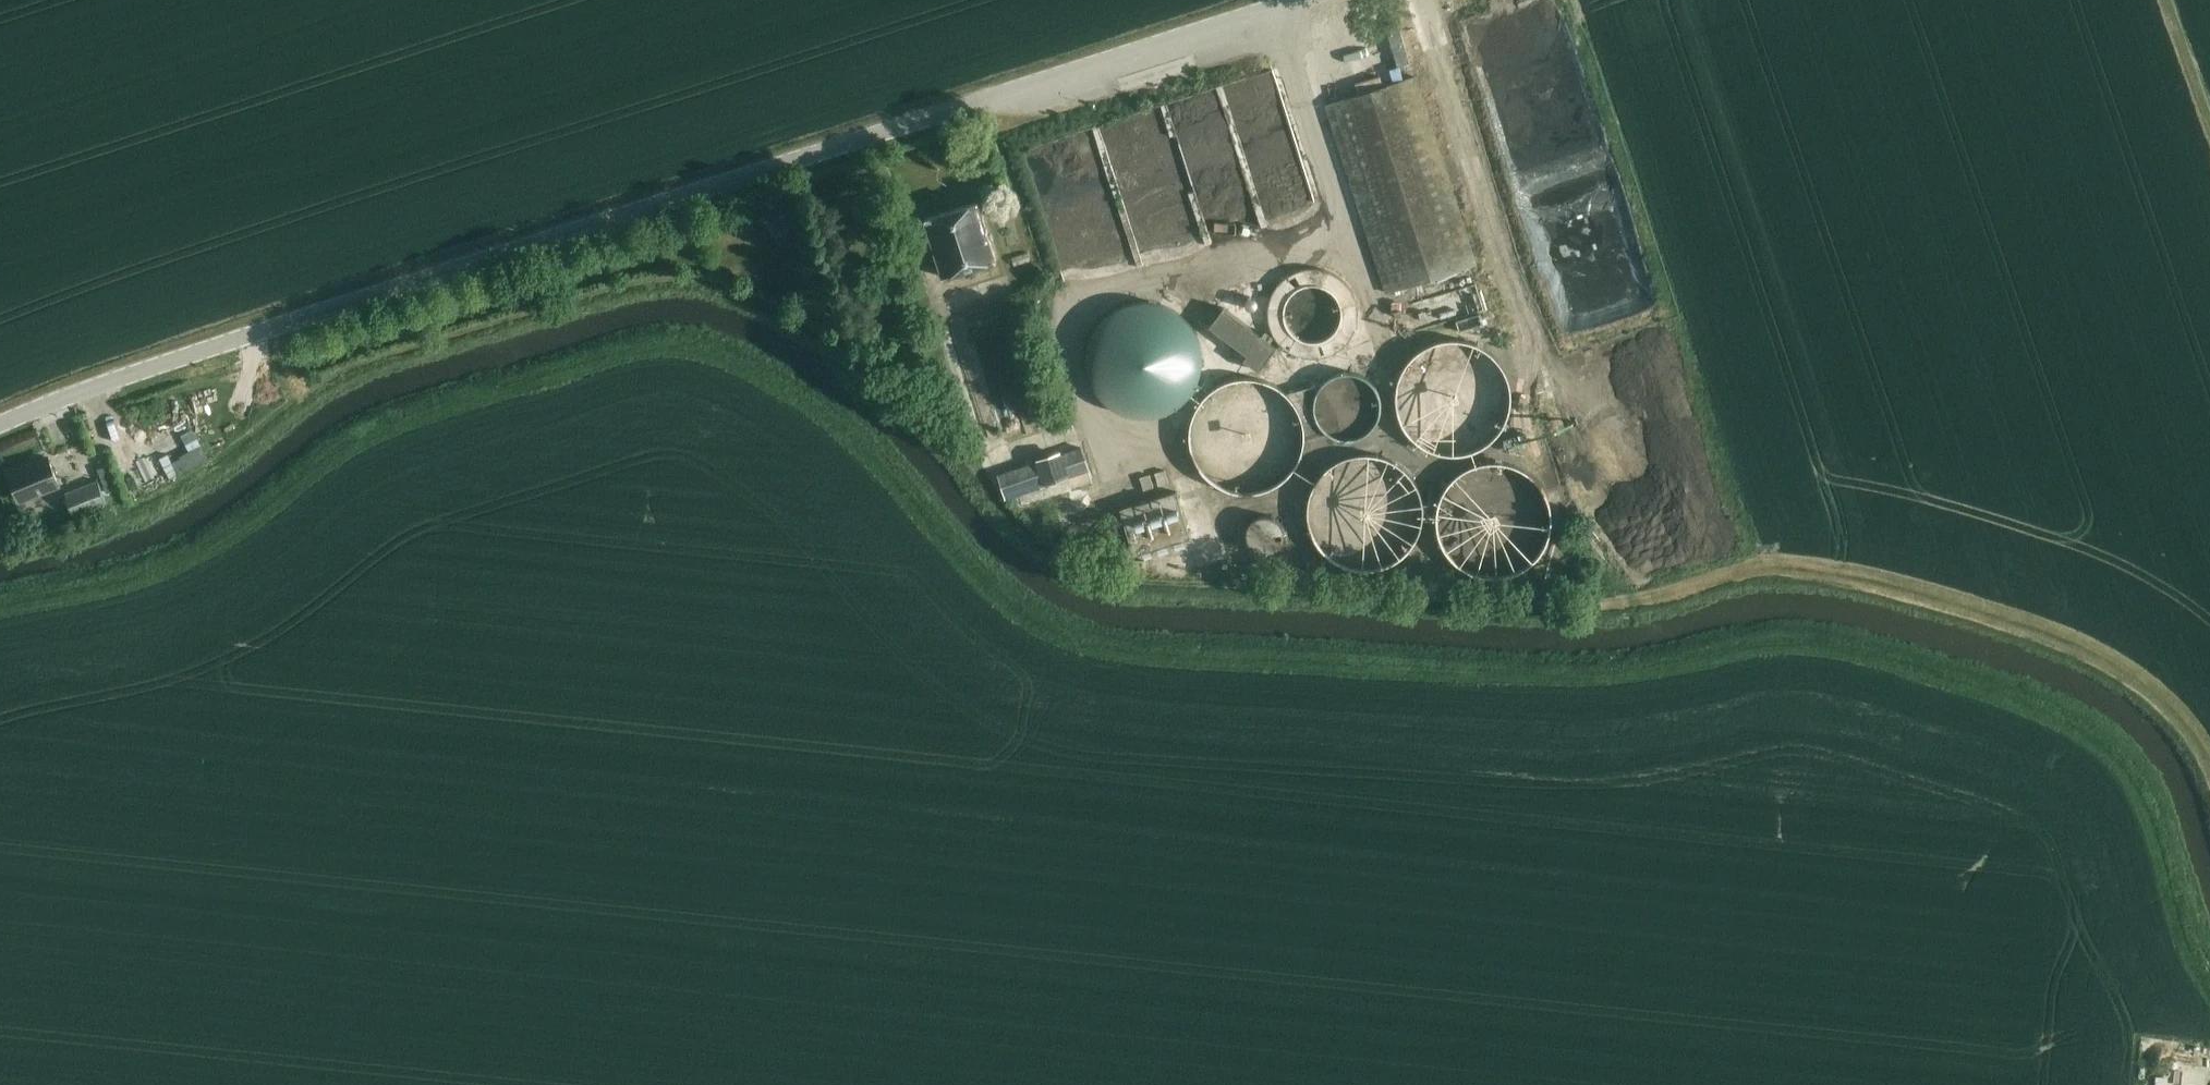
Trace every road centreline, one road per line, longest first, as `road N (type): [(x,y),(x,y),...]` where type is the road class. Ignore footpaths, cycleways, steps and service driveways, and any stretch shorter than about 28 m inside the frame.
road 1 (unclassified): [(0,425),(328,311),(1299,0)]
road 2 (track): [(2171,0),(2209,114)]

